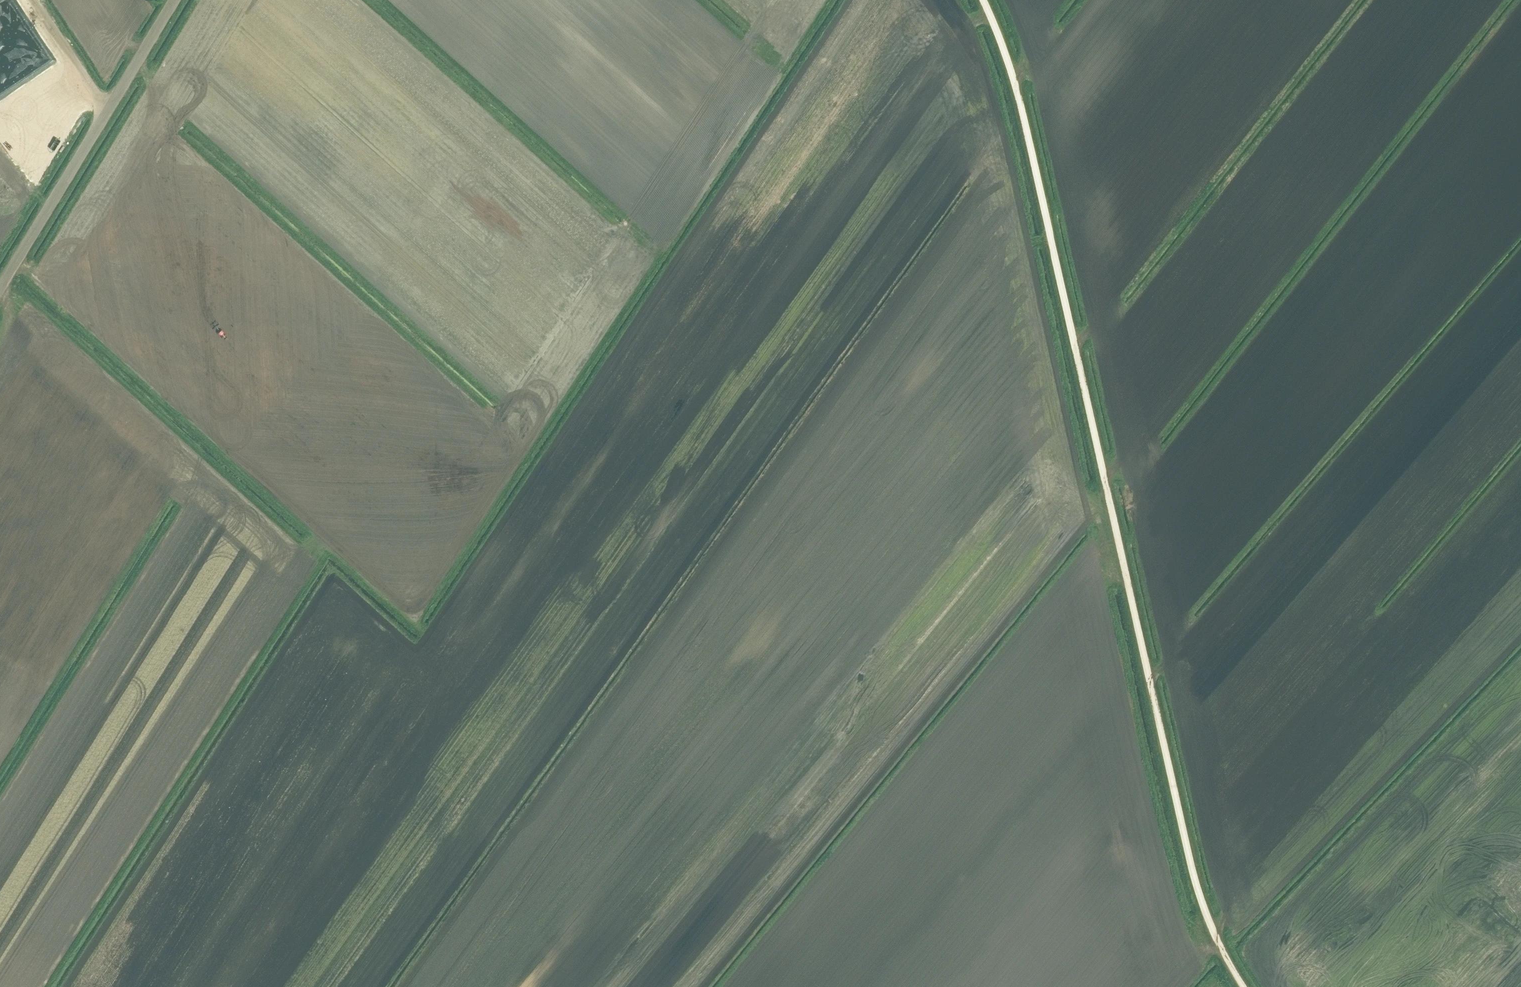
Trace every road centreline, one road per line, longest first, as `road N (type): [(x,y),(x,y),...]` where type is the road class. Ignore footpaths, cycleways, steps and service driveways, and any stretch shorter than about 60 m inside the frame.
road 1 (unclassified): [(1244,986),(1190,861),(1018,101),(983,0)]
road 2 (tertiary): [(0,289),(175,0)]

